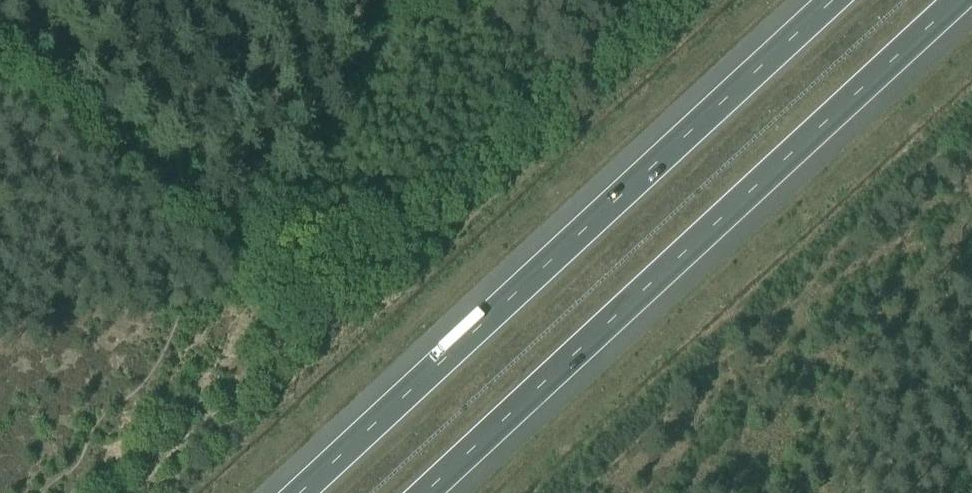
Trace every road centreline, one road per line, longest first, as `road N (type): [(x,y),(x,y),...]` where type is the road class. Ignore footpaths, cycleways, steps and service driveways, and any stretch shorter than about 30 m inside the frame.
road 1 (motorway): [(834,0),(300,492)]
road 2 (motorway): [(431,492),(964,0)]
road 3 (track): [(0,39),(265,254)]

